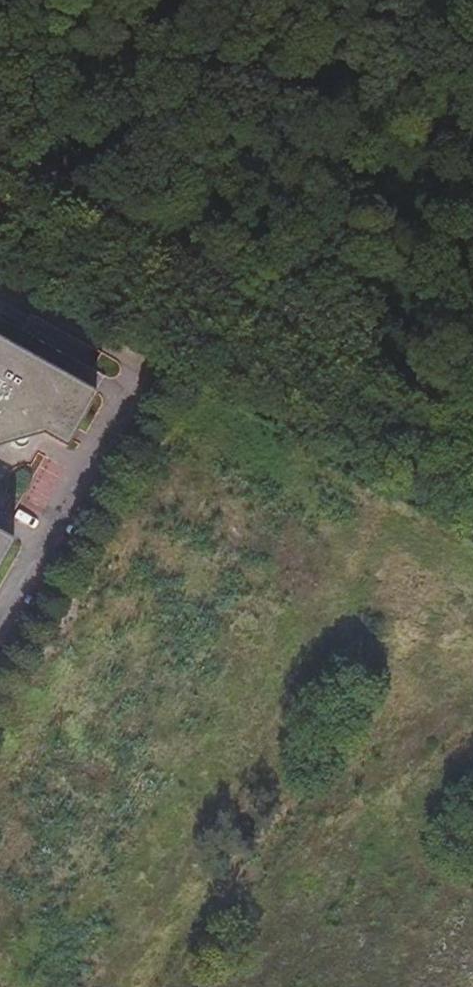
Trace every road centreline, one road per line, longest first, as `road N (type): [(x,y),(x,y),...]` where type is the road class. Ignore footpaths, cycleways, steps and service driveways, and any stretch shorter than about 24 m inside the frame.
road 1 (track): [(472,406),(0,145)]

